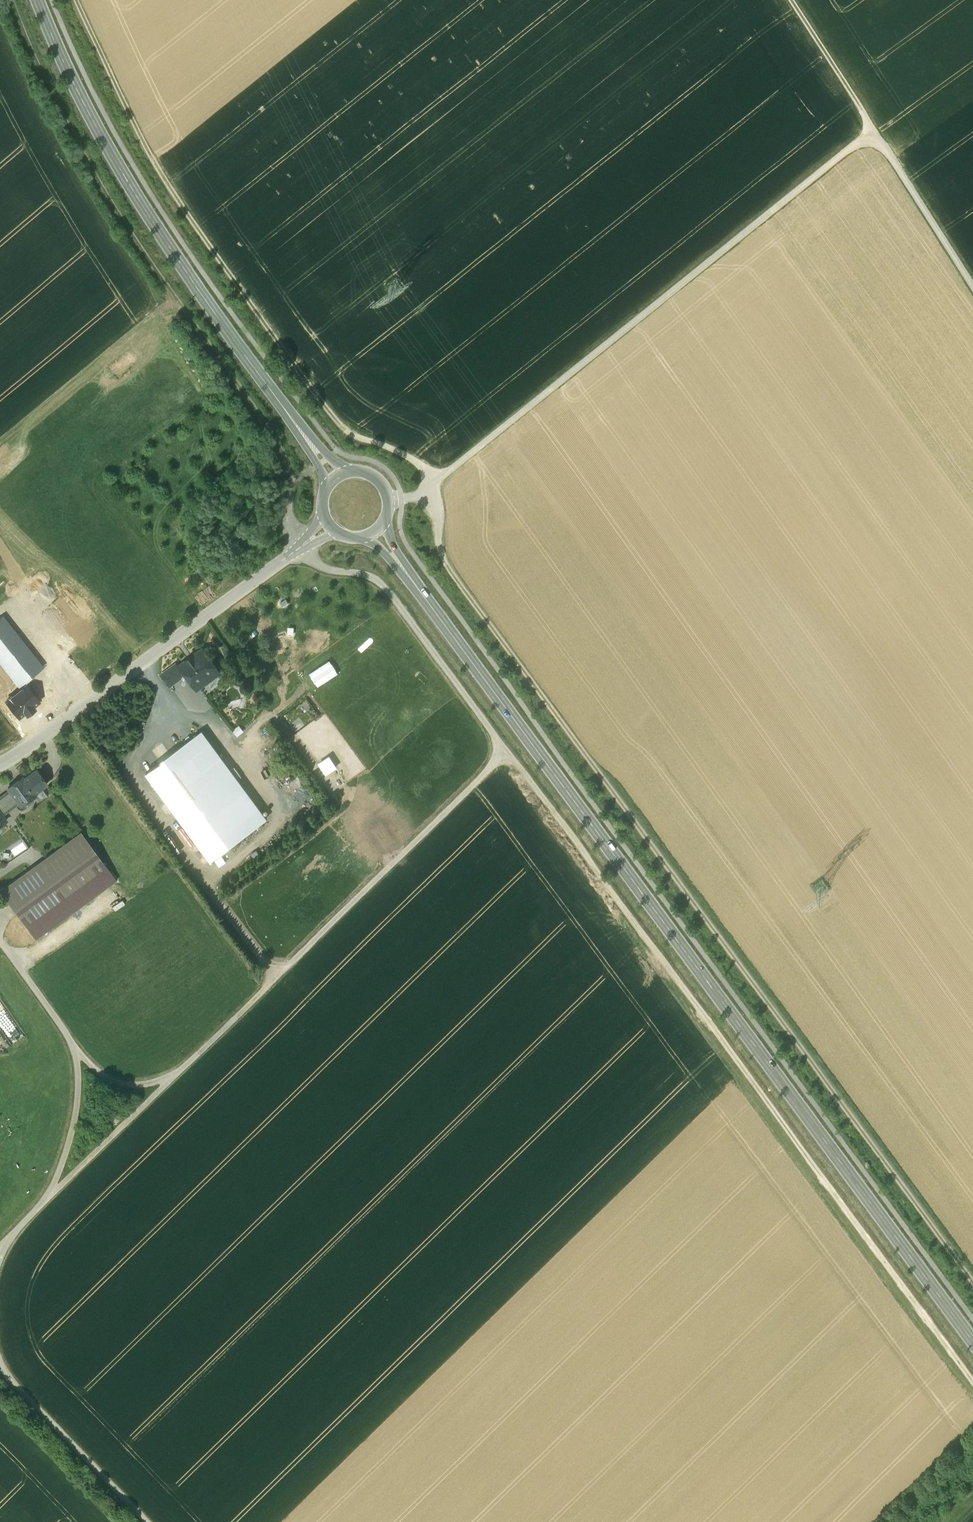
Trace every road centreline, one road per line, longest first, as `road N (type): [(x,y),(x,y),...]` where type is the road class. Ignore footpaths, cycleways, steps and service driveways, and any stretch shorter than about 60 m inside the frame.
road 1 (track): [(295,481),(290,516),(296,542),(319,565),(371,578),(392,596),(972,1381)]
road 2 (secondary): [(972,1340),(405,571)]
road 3 (track): [(455,578),(972,1279)]
road 4 (track): [(972,286),(874,131),(432,486),(390,503)]
road 5 (track): [(455,578),(440,553),(441,510),(426,471),(342,425),(277,337),(163,172),(79,0)]
road 6 (track): [(16,0),(93,169),(255,406),(295,481)]
road 7 (secondary): [(294,418),(139,197),(39,0)]
road 8 (track): [(174,1078),(507,753)]
road 9 (unclassified): [(301,548),(0,763)]
road 10 (track): [(0,1254),(53,1193),(73,1133),(79,1072),(74,1045),(0,939)]
road 11 (track): [(146,1521),(0,1361)]
road 12 (track): [(53,1193),(174,1078)]
road 13 (track): [(792,0),(874,131)]

